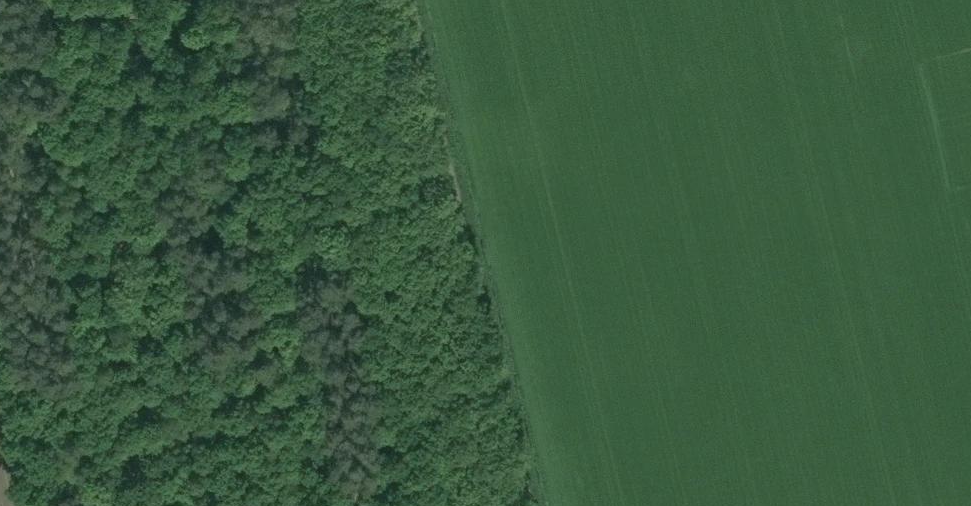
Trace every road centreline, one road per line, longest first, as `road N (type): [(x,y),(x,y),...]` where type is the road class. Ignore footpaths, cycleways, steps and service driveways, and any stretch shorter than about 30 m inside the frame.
road 1 (track): [(412,0),(534,505)]

